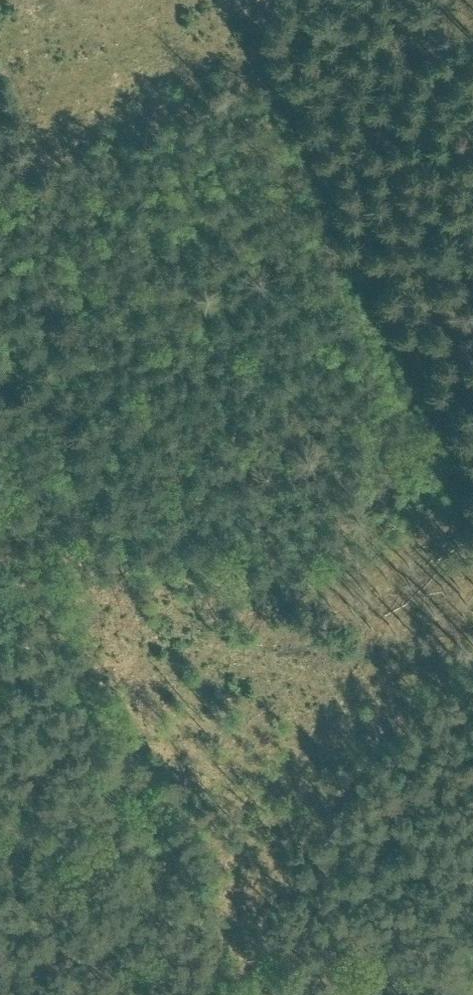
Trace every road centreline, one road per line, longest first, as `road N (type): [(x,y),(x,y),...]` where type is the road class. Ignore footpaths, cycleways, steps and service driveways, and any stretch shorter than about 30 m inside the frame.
road 1 (track): [(255,980),(222,942),(0,533)]

